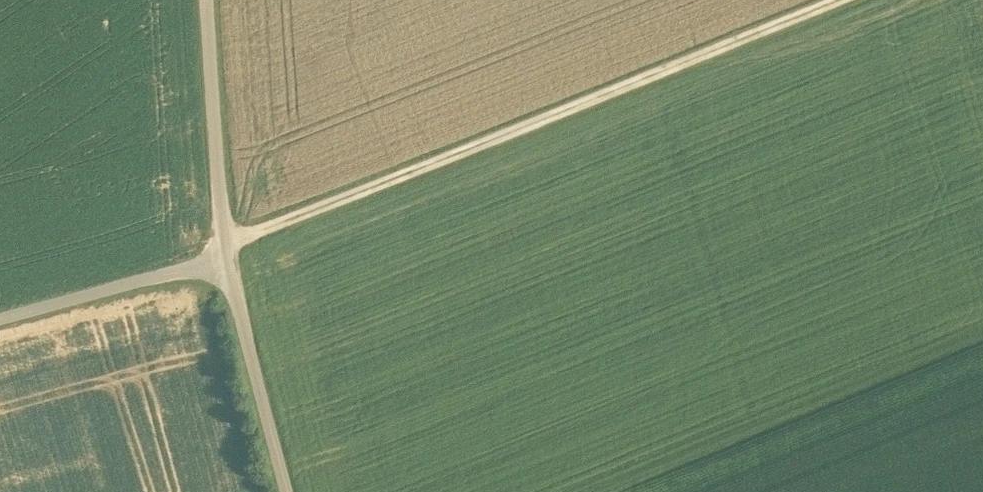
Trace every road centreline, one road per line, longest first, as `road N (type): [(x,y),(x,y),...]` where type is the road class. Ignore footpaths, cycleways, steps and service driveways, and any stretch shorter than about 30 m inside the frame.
road 1 (track): [(841,0),(227,251)]
road 2 (unclassified): [(211,0),(227,251)]
road 3 (unclassified): [(227,251),(290,491)]
road 4 (unclassified): [(227,251),(0,316)]

